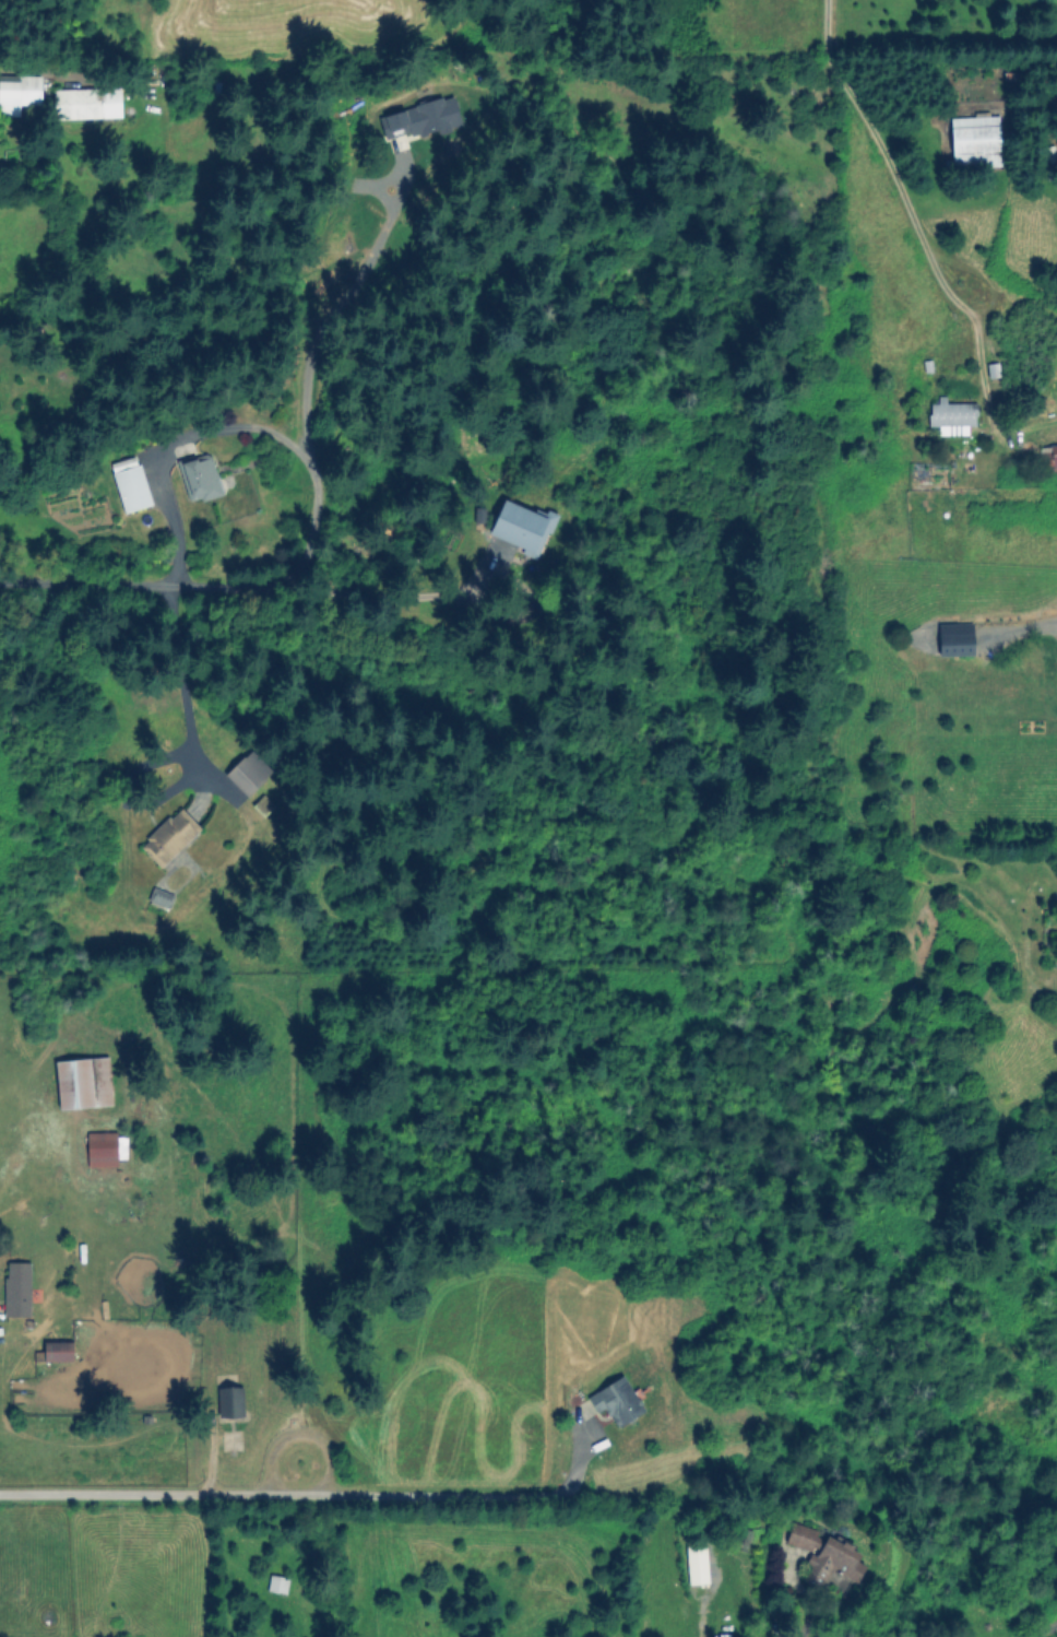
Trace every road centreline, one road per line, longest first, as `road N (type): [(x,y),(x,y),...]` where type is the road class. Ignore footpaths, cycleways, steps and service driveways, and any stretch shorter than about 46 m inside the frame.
road 1 (residential): [(989,412),(972,315),(938,282),(875,138),(830,62),(826,0)]
road 2 (residential): [(0,586),(227,589)]

